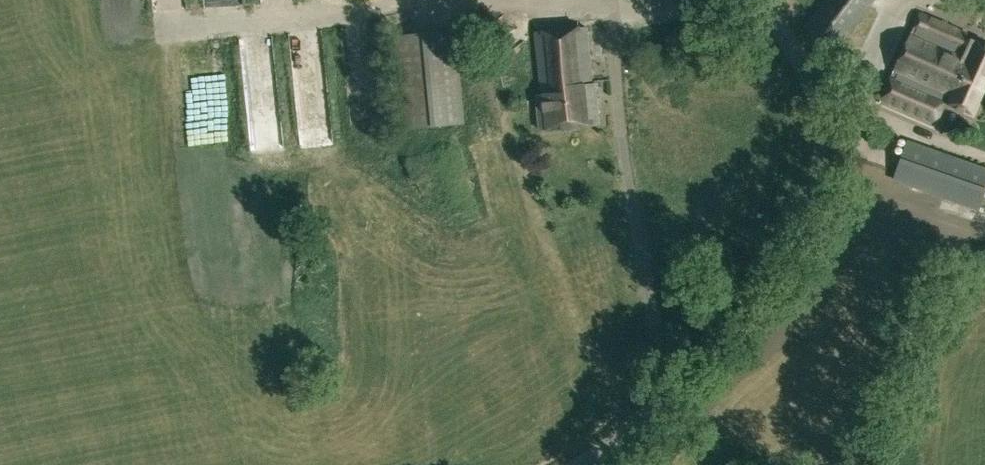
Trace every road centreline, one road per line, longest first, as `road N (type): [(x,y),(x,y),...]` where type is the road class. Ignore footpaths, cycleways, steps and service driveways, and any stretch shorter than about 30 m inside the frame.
road 1 (unclassified): [(573,464),(622,437),(673,383),(780,244),(801,203),(811,163),(807,79),(758,0)]

